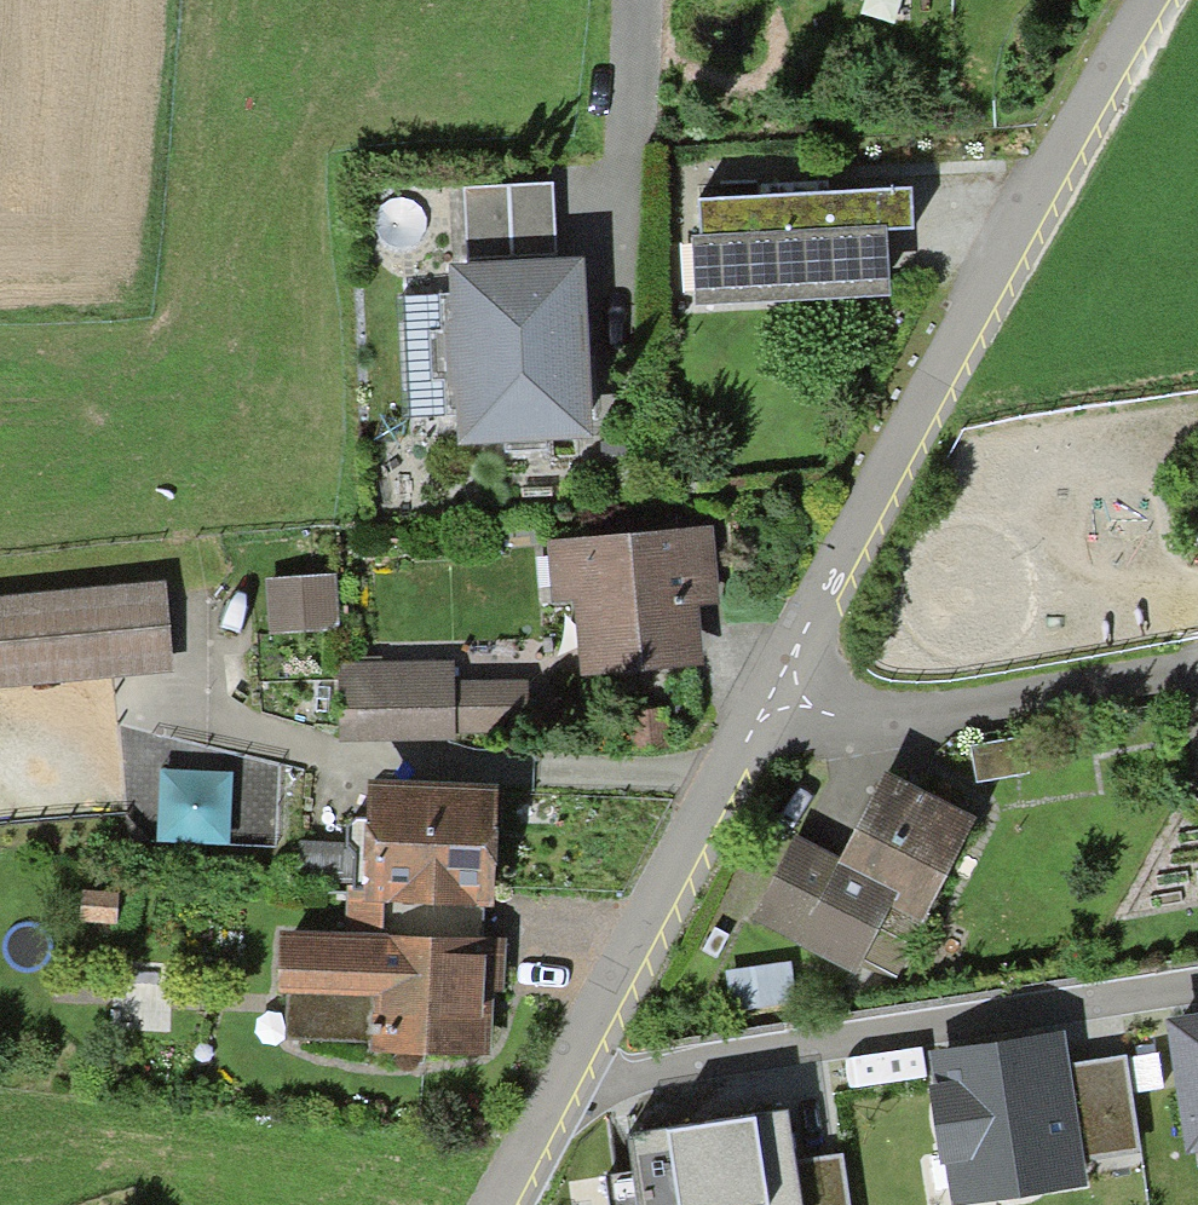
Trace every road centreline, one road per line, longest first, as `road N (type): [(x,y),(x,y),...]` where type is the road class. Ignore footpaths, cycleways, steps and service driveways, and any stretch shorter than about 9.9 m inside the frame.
road 1 (residential): [(1151,0),(1057,152),(774,692)]
road 2 (residential): [(572,1059),(608,1079),(1197,984)]
road 3 (residential): [(774,692),(826,714),(888,717),(1197,665)]
road 4 (residential): [(774,692),(572,1059)]
road 5 (residential): [(572,1059),(492,1204)]
road 6 (residential): [(638,0),(627,156)]

